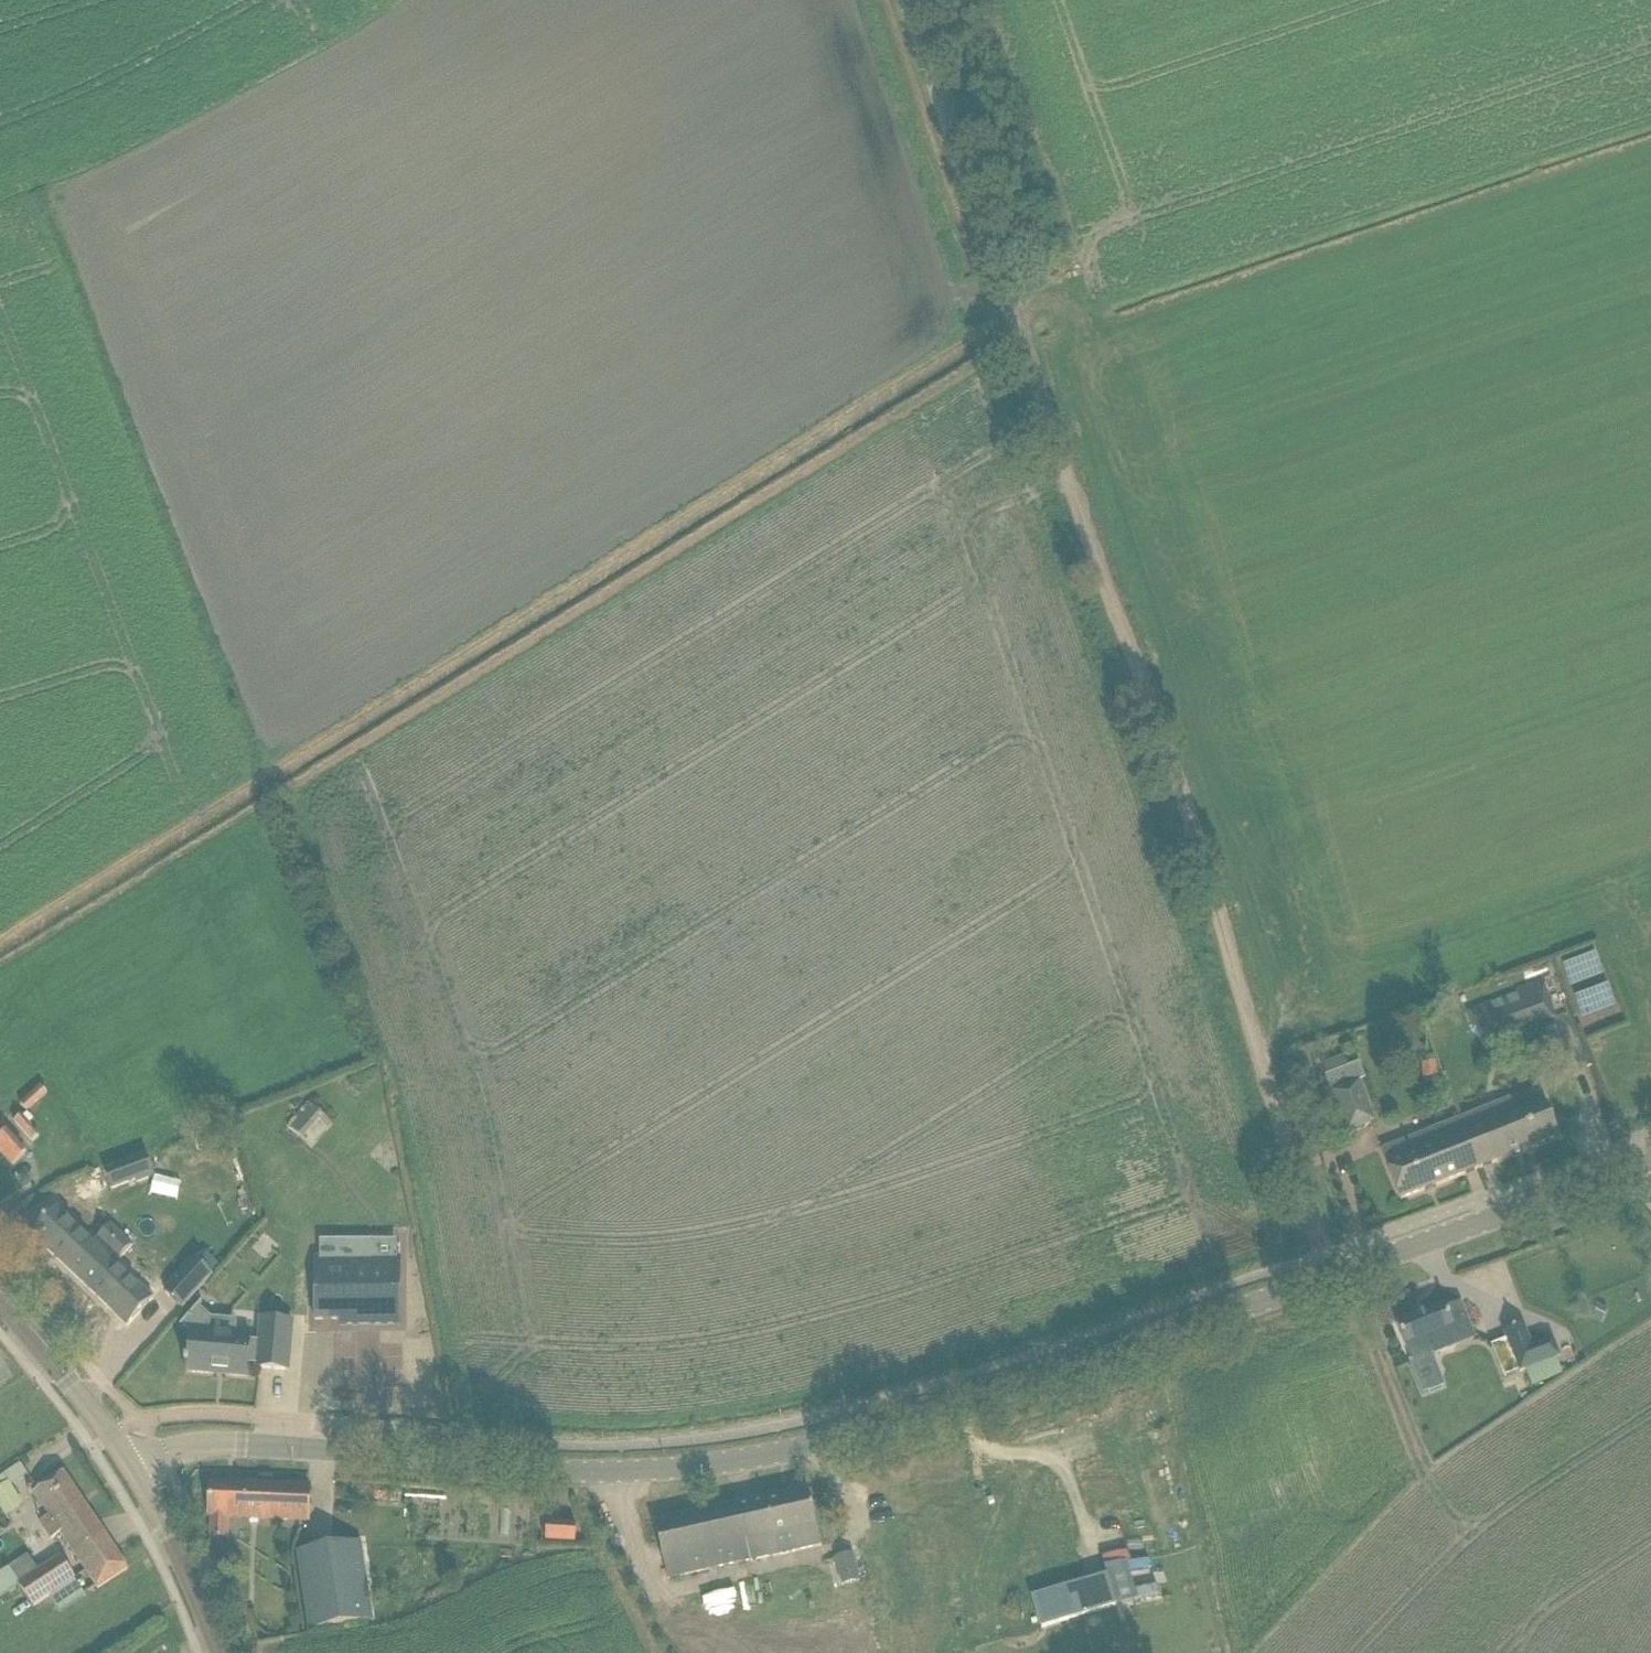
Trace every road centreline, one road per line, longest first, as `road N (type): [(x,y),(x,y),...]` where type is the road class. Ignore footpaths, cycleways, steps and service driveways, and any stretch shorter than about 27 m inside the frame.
road 1 (tertiary): [(133,1471),(160,1454),(209,1445),(608,1472),(819,1452),(914,1428),(1650,1168)]
road 2 (track): [(909,0),(1176,787),(1318,1261)]
road 3 (tertiary): [(133,1471),(0,1302)]
road 4 (tertiary): [(221,1652),(133,1471)]

